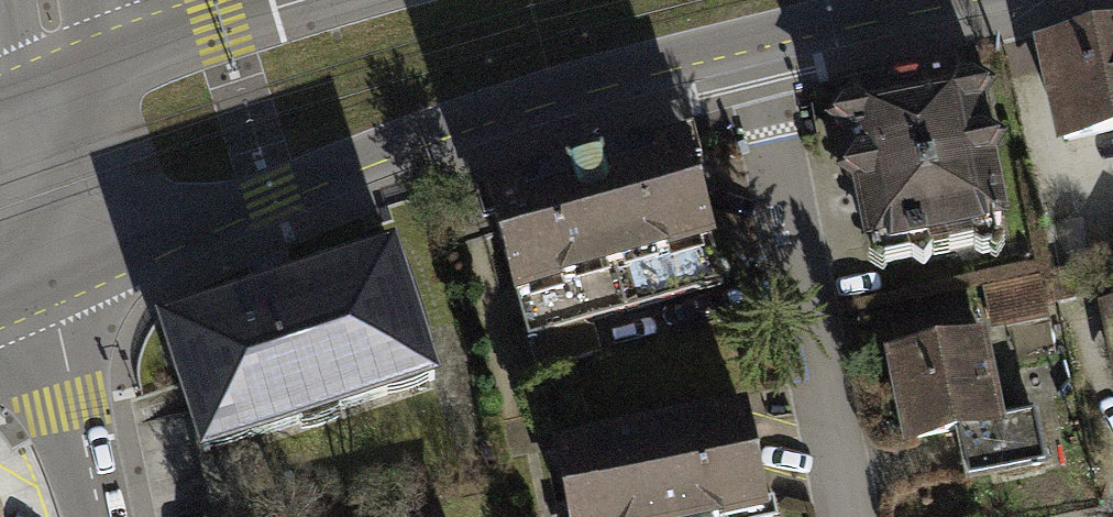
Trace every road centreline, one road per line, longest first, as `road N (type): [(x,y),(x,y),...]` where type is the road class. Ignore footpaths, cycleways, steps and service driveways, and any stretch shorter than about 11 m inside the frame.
road 1 (secondary): [(59,283),(495,104),(746,38)]
road 2 (residential): [(746,38),(847,516)]
road 3 (secondary): [(288,0),(42,81)]
road 4 (residential): [(59,283),(73,406),(98,516)]
road 5 (secondary): [(42,81),(59,283)]
road 6 (secondary): [(746,38),(935,0)]

